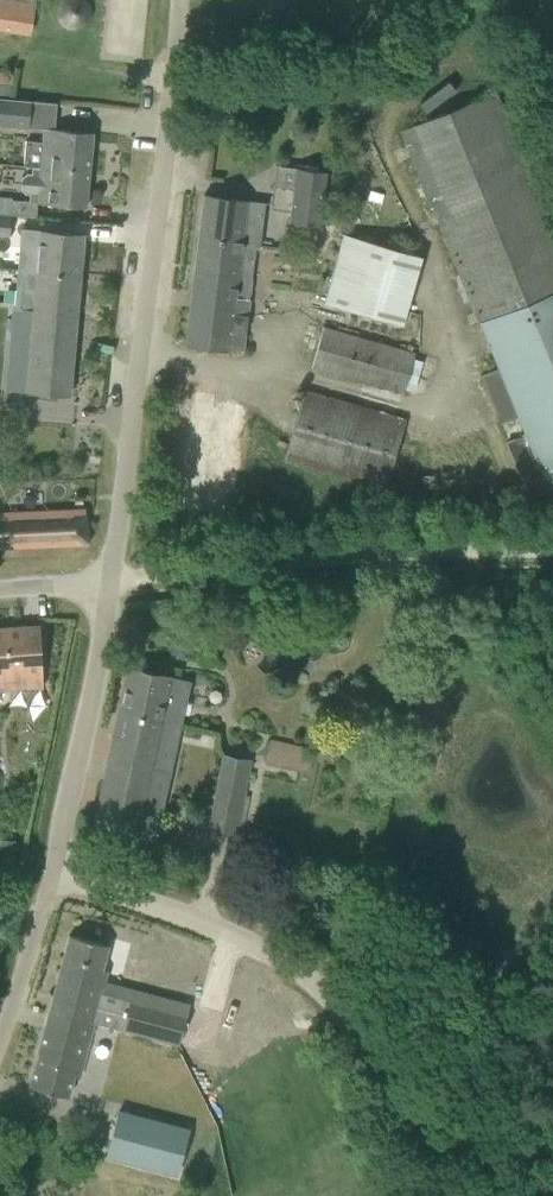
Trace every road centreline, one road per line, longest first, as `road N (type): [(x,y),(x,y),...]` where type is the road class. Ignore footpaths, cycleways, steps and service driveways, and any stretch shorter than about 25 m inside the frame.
road 1 (residential): [(107,580),(147,303),(177,0)]
road 2 (unclassified): [(443,1195),(380,1067),(319,988),(269,956),(47,868)]
road 3 (track): [(552,549),(385,551),(107,580)]
road 4 (unclassified): [(47,868),(107,580)]
road 5 (unclassified): [(0,1020),(47,868)]

